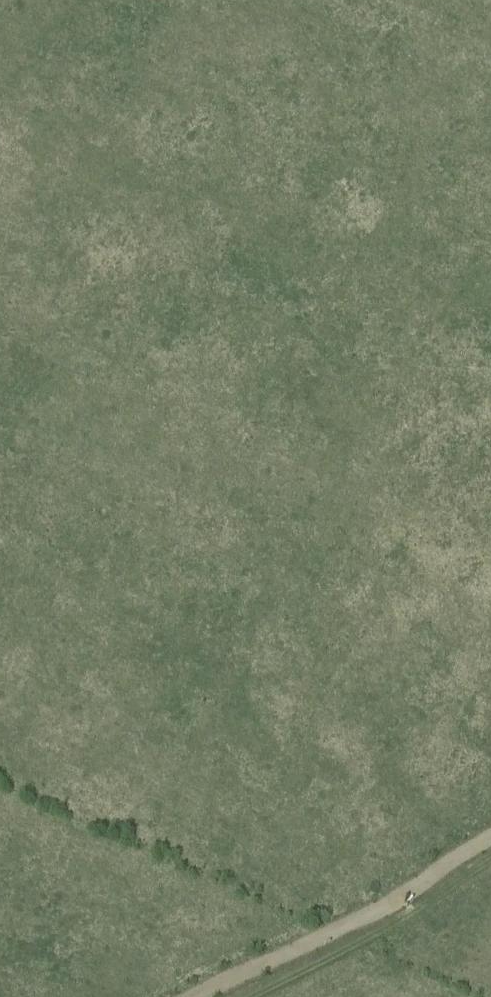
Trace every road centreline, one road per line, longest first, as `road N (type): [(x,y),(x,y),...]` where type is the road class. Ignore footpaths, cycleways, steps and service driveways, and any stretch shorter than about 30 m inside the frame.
road 1 (track): [(490,874),(267,996)]

